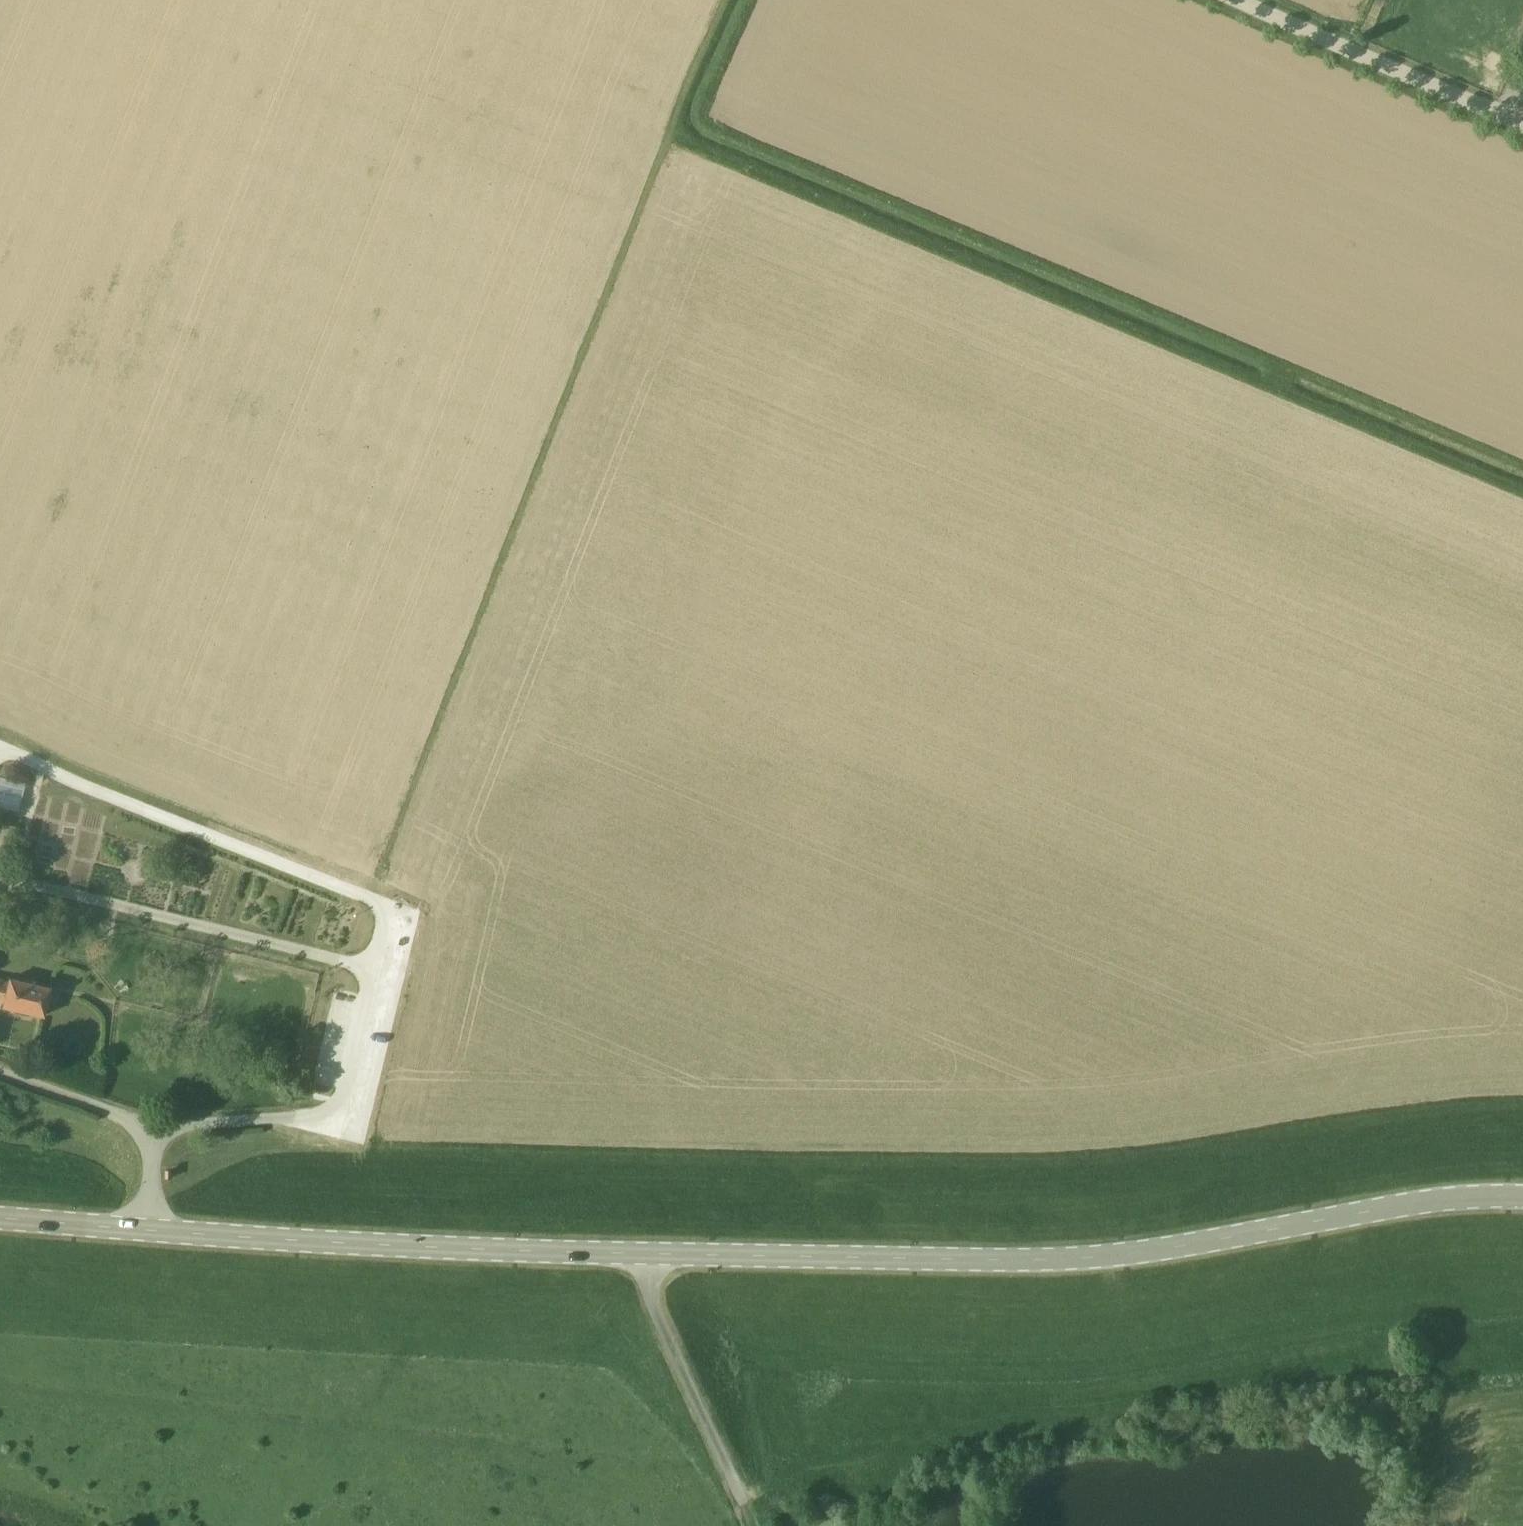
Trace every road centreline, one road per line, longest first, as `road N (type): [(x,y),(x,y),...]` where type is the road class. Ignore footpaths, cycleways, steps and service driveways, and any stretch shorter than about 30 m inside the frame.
road 1 (tertiary): [(1522,1191),(1442,1190),(1132,1254),(1015,1258),(387,1245),(0,1218)]
road 2 (unclassified): [(1522,124),(1238,0)]
road 3 (track): [(644,1255),(655,1310),(744,1503)]

